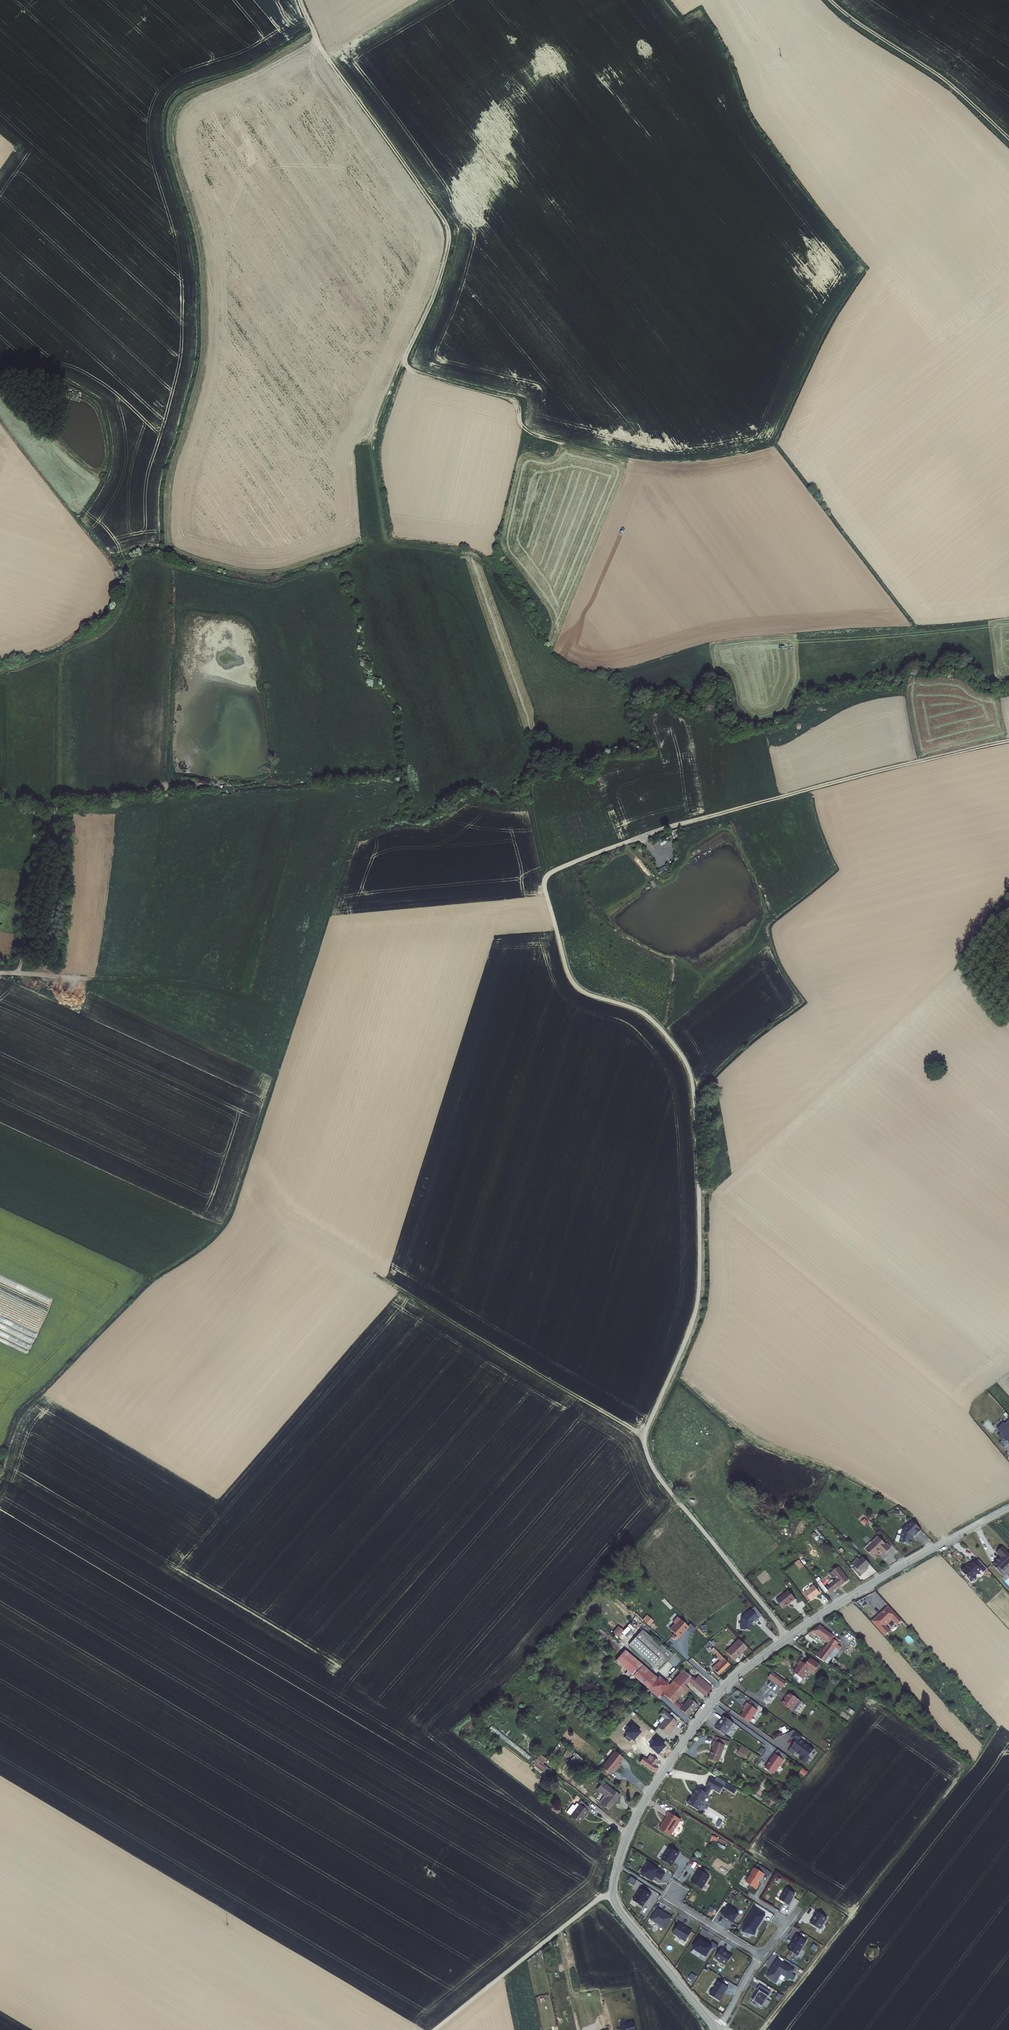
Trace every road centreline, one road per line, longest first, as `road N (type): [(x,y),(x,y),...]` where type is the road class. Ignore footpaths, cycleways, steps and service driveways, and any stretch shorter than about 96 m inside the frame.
road 1 (track): [(1008,742),(676,825),(545,879),(569,979),(661,1029),(683,1058),(696,1099),(697,1308),(645,1438),(649,1459),(788,1637)]
road 2 (tertiary): [(714,2029),(613,1900),(636,1816),(737,1676),(821,1615),(1008,1507)]
road 3 (track): [(301,0),(321,48),(450,233),(406,363),(512,399),(521,426),(561,443)]
road 4 (track): [(1008,140),(958,91),(832,0)]
road 5 (track): [(435,2029),(612,1894)]

